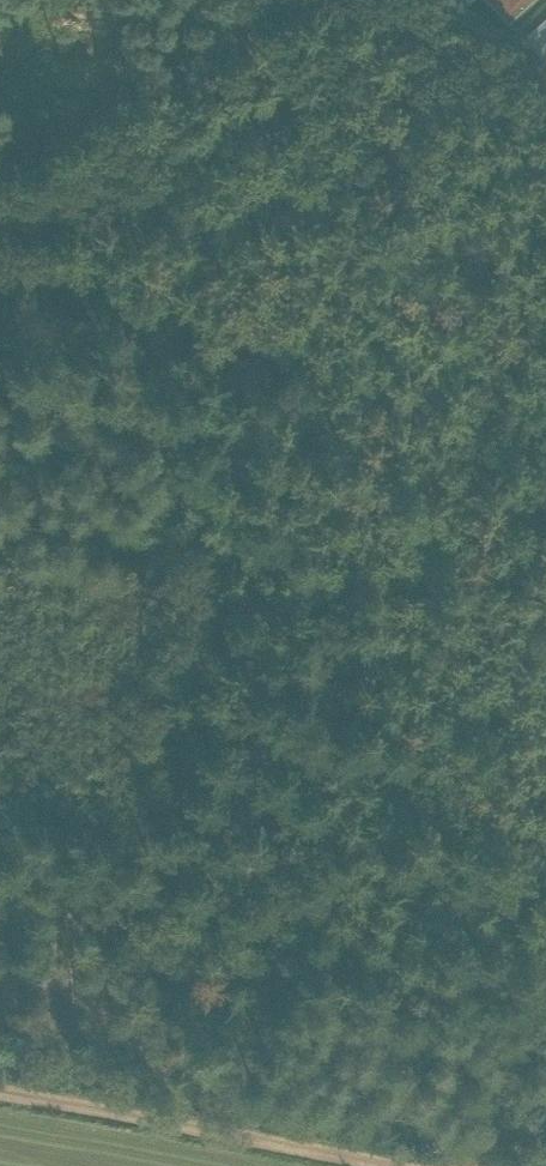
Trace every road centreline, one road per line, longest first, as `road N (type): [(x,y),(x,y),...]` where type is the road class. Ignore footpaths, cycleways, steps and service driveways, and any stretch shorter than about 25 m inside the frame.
road 1 (track): [(0,409),(545,521)]
road 2 (track): [(0,1089),(413,1165)]
road 3 (track): [(292,0),(0,177)]
road 4 (track): [(545,1027),(510,1165)]

